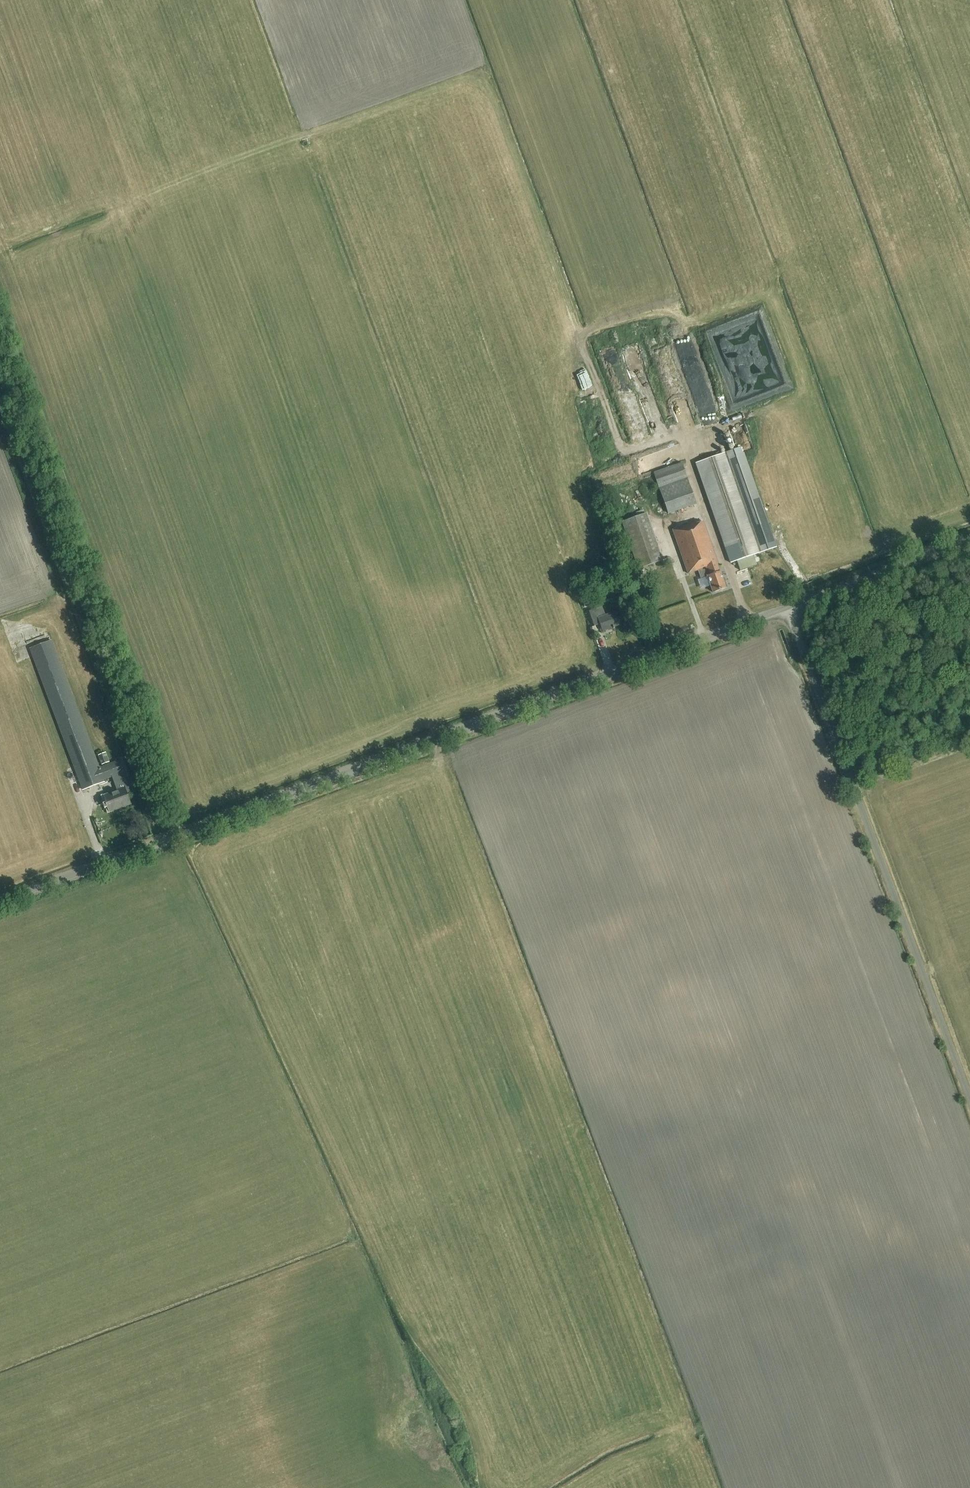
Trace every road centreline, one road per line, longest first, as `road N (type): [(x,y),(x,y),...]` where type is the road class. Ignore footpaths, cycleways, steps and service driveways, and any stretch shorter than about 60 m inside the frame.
road 1 (unclassified): [(0,902),(787,608)]
road 2 (unclassified): [(969,1100),(787,608)]
road 3 (unclassified): [(787,608),(969,538)]

